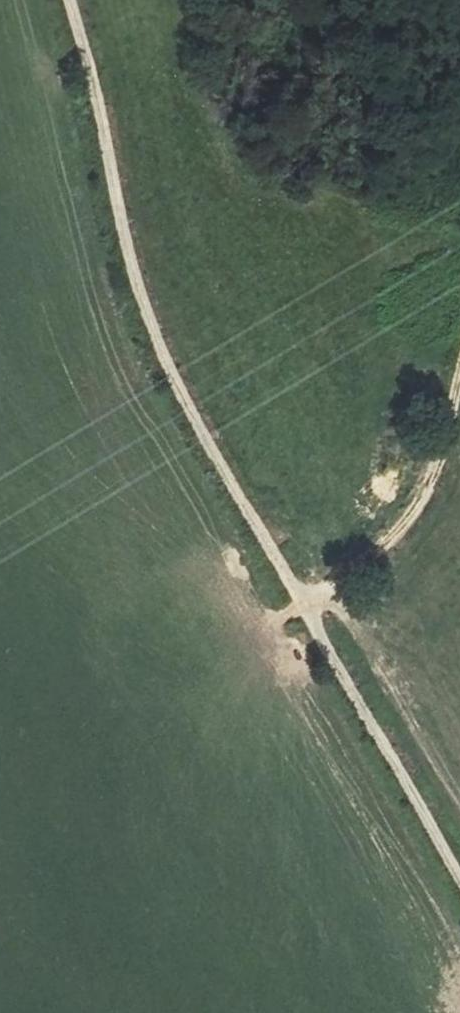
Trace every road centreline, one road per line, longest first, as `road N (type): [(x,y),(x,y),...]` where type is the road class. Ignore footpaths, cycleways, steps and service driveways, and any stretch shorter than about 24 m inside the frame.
road 1 (track): [(72,0),(131,261),(165,358),(306,603)]
road 2 (track): [(306,603),(459,875)]
road 3 (track): [(306,603),(391,540),(437,479),(459,379)]

